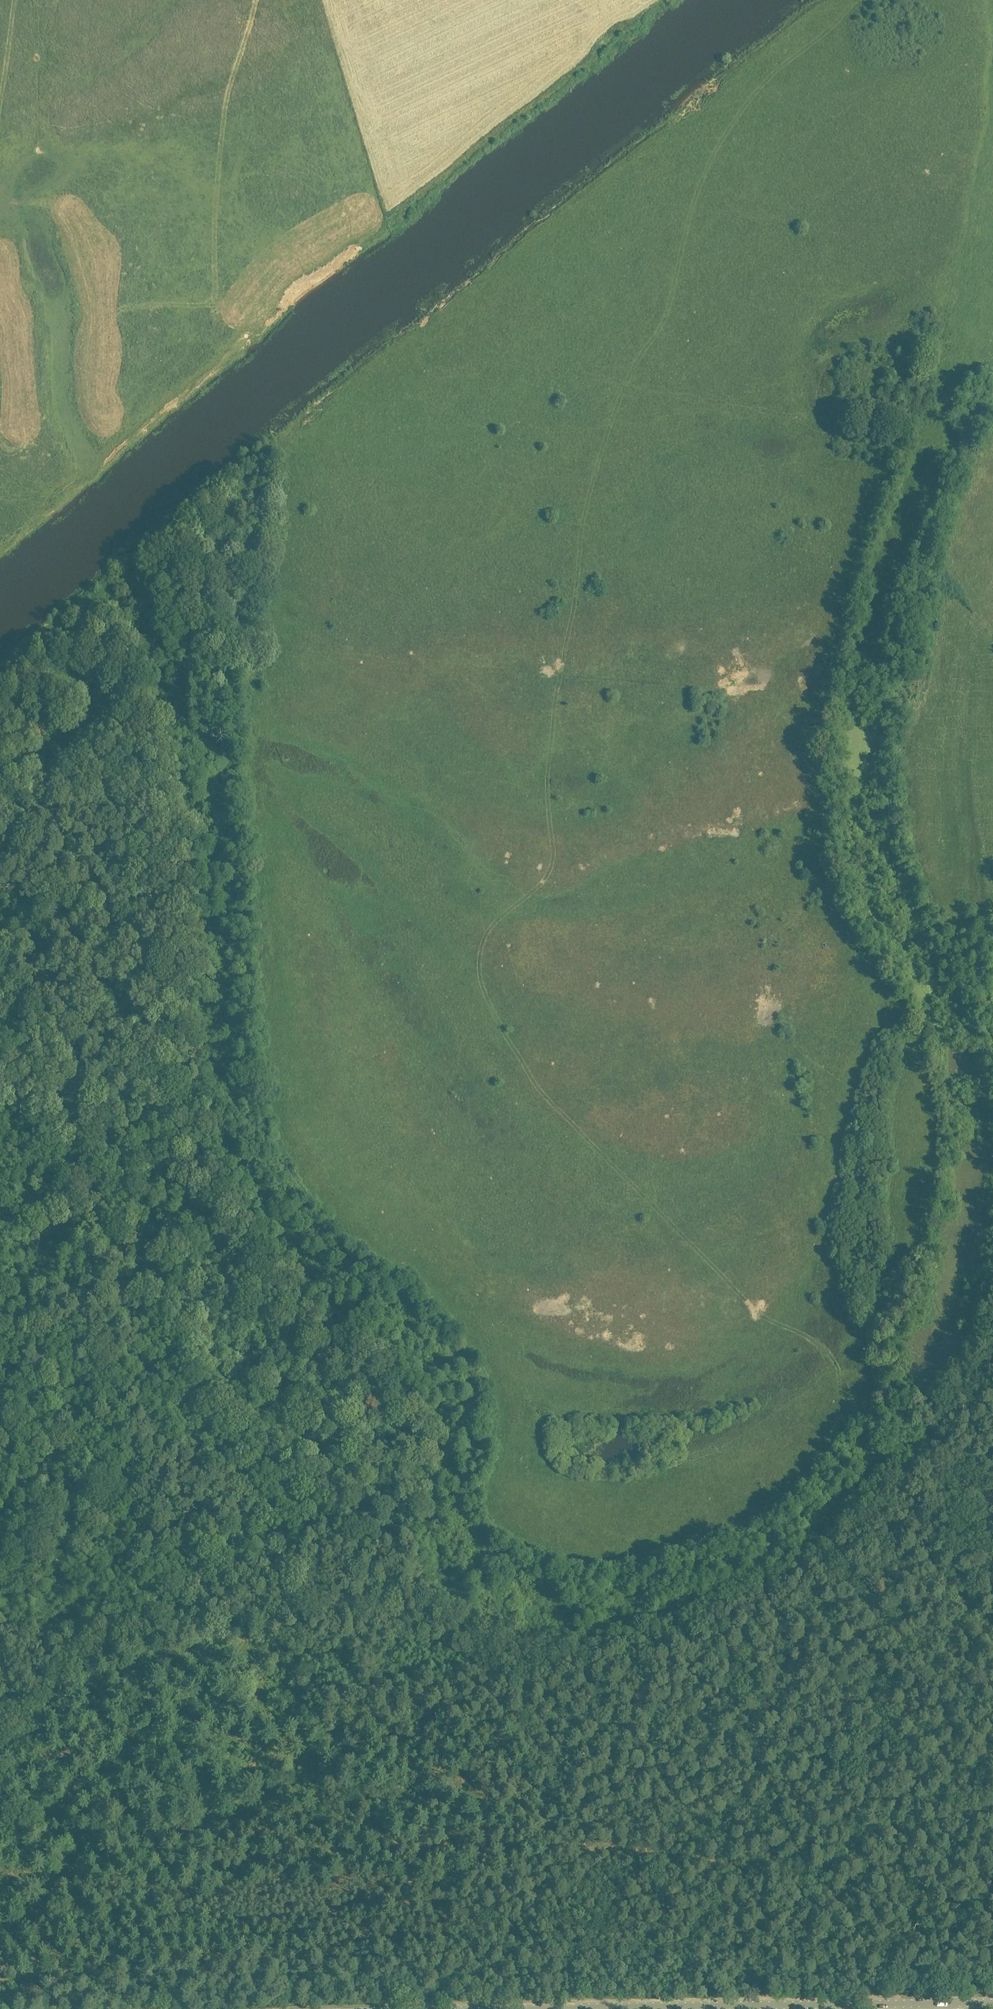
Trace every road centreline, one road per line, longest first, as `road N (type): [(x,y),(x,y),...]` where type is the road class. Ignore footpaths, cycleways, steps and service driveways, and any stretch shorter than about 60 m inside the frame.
road 1 (tertiary): [(941,2004),(617,2008)]

